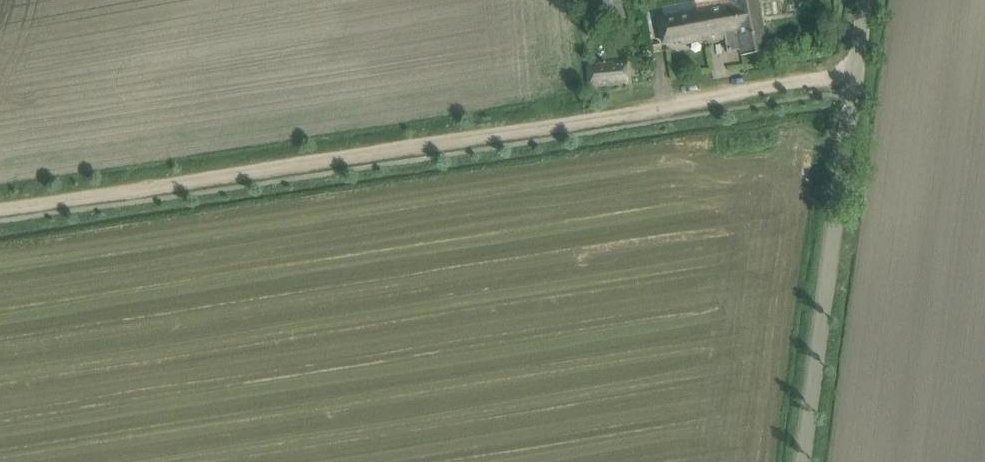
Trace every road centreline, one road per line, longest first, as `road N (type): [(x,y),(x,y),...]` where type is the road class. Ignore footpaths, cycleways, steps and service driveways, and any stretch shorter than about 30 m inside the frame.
road 1 (track): [(853,81),(0,215)]
road 2 (unclassified): [(802,461),(864,0)]

